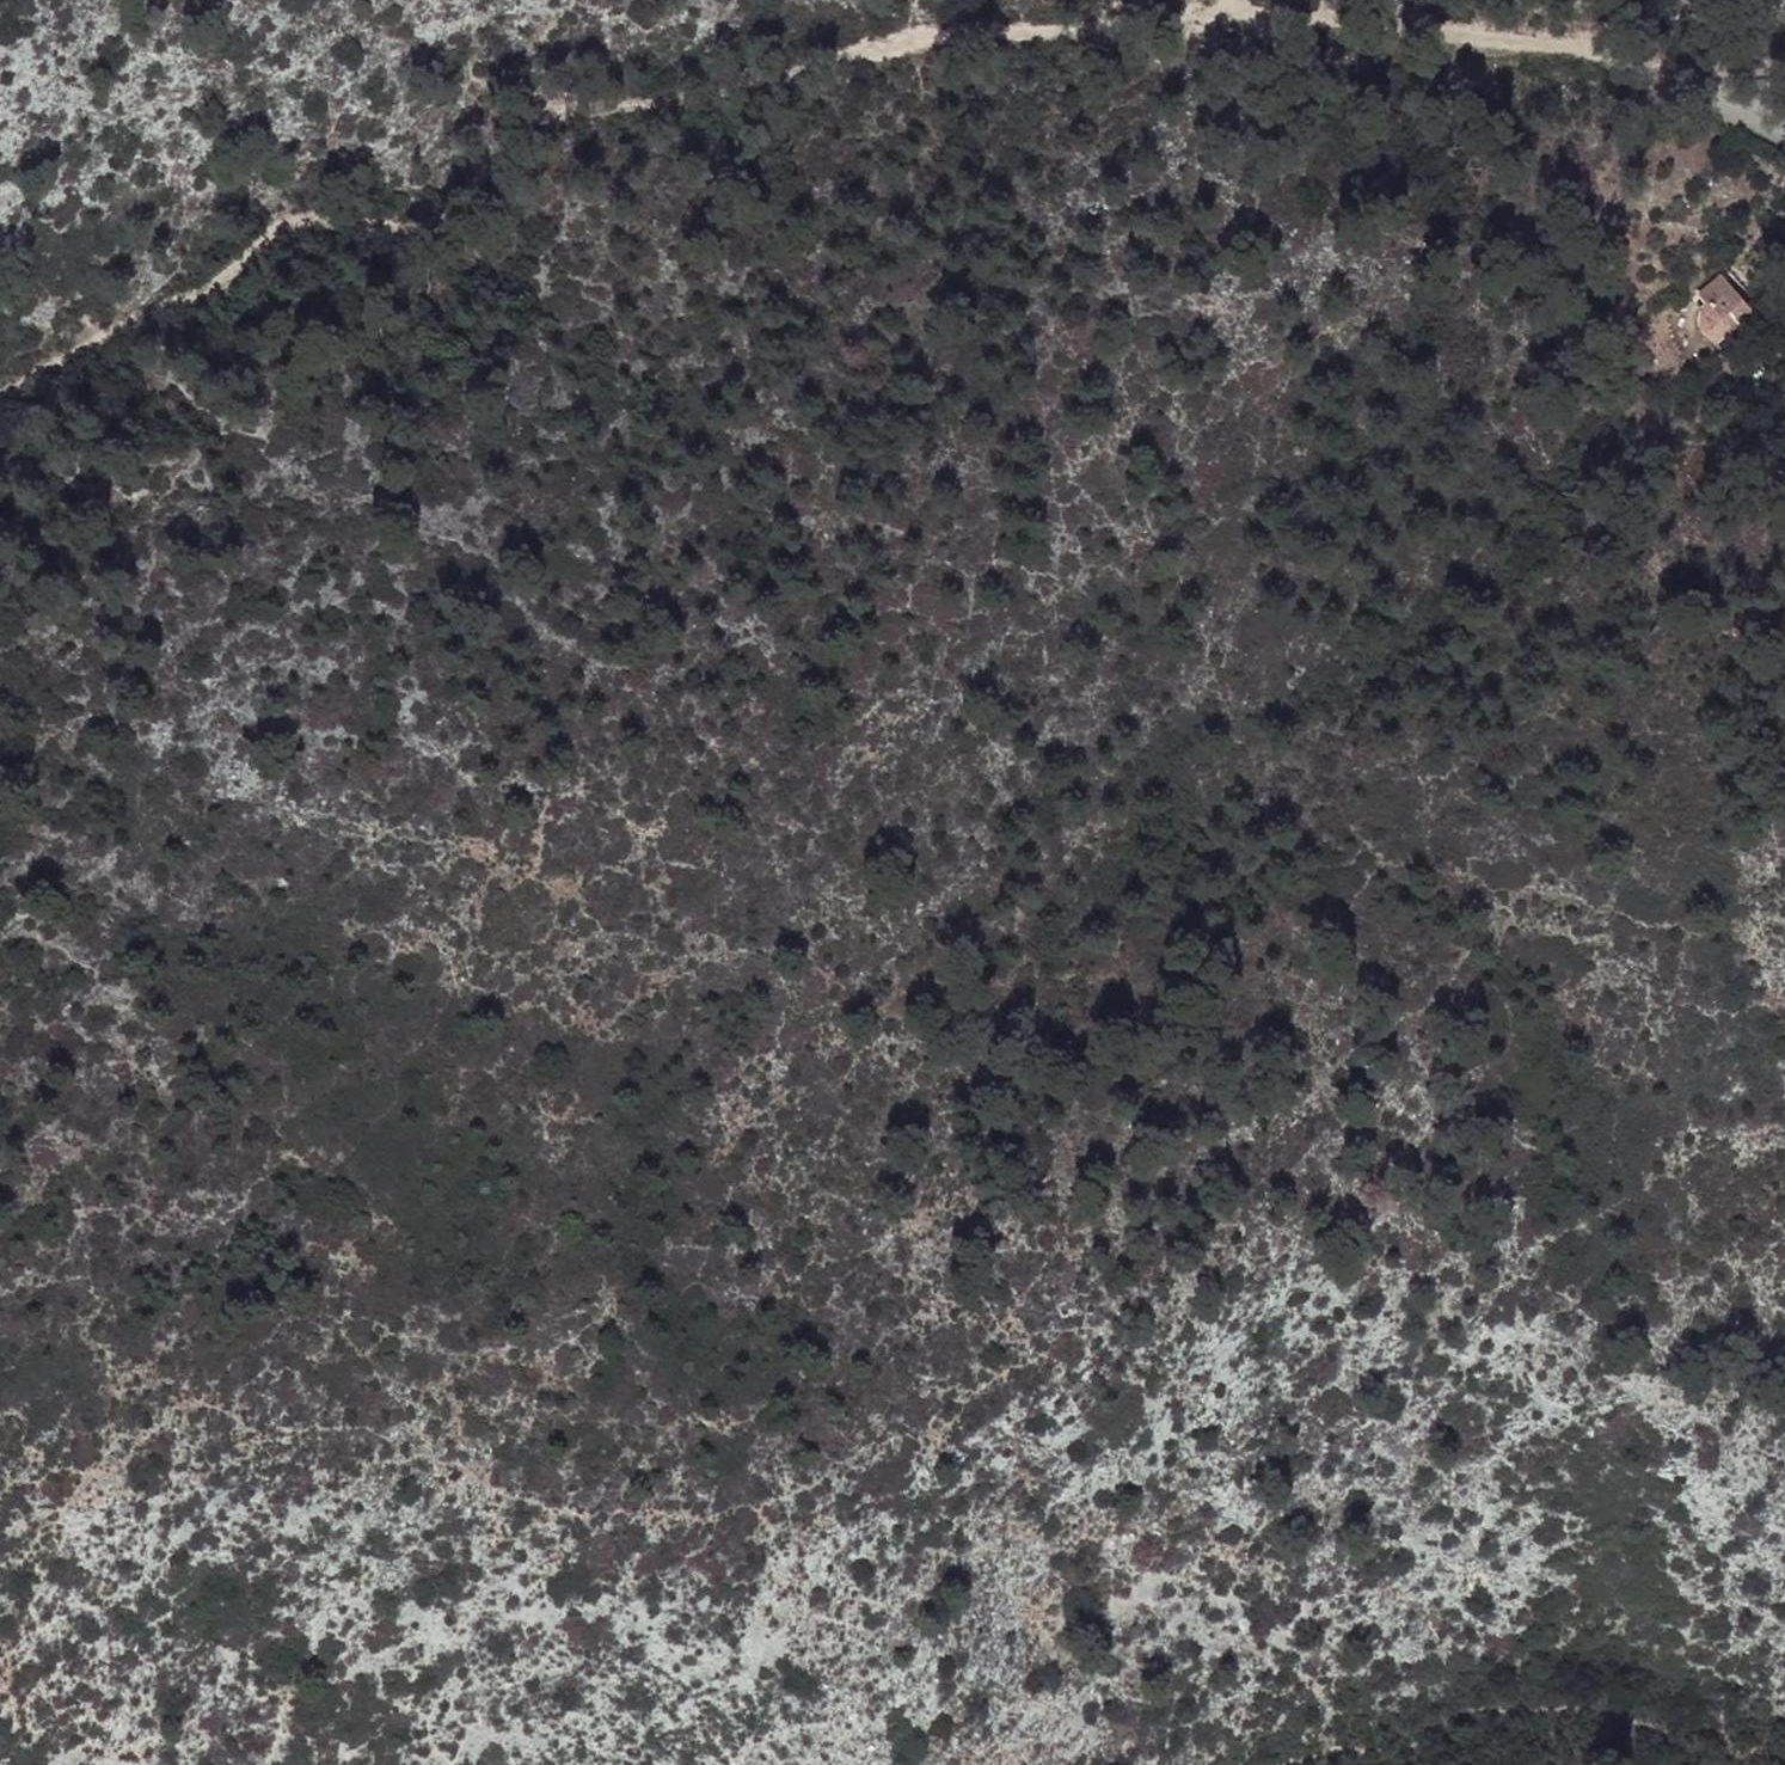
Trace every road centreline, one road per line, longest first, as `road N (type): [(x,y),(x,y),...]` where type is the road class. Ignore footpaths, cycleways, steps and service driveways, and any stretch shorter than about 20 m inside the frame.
road 1 (track): [(0,423),(171,322),(563,142),(870,45),(1233,31),(1252,6)]
road 2 (track): [(1248,0),(1296,15),(1607,49),(1784,136)]

